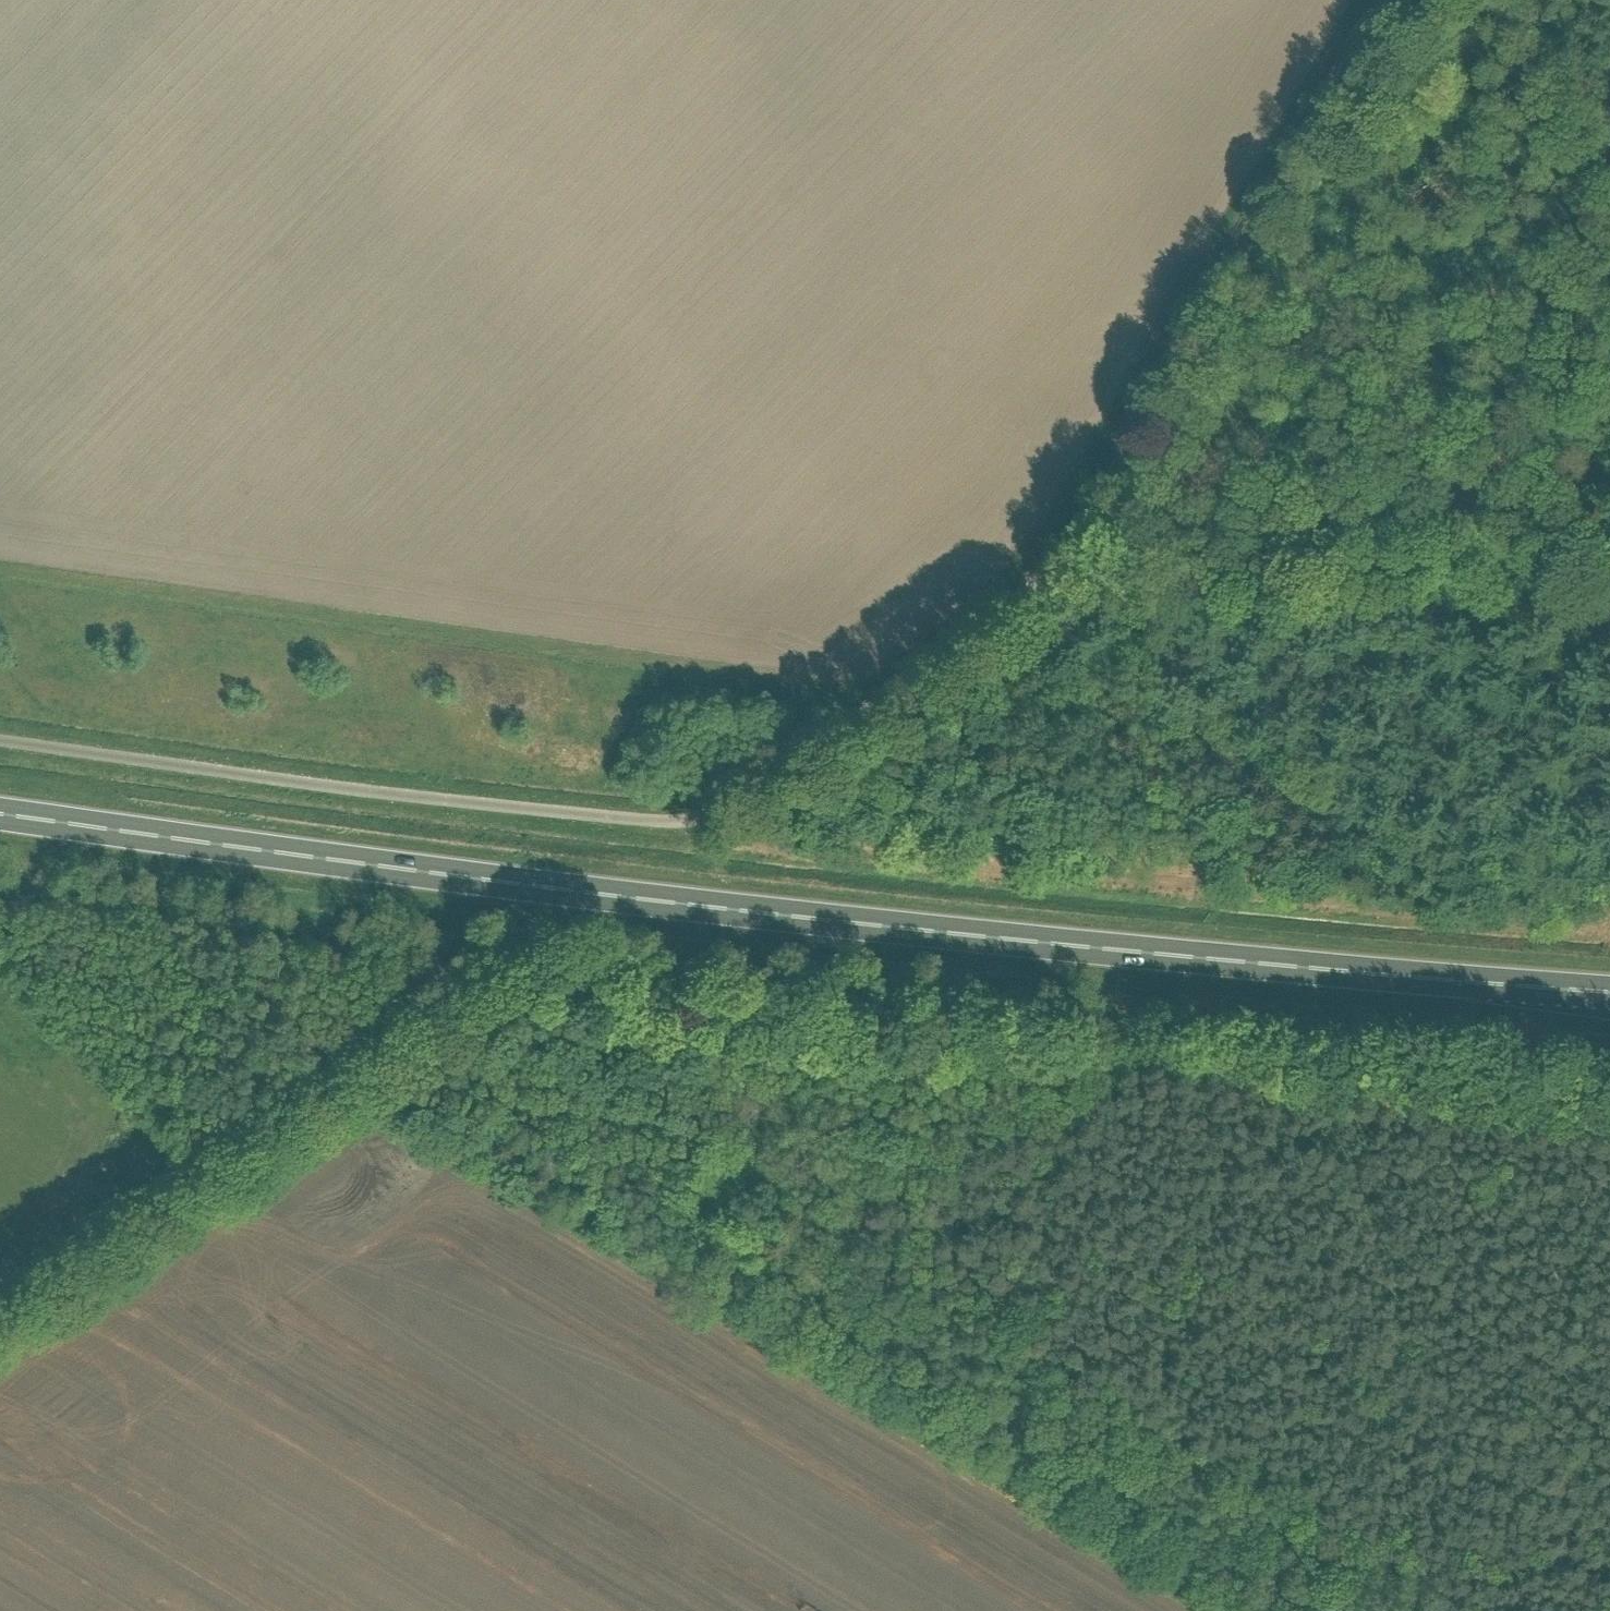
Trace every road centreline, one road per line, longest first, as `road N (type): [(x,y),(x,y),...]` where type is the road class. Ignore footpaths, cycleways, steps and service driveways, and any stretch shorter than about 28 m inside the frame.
road 1 (trunk): [(1609,991),(713,907),(0,813)]
road 2 (unclassified): [(1022,604),(699,817),(658,822),(0,740)]
road 3 (track): [(1050,565),(1384,0)]
road 4 (track): [(1609,607),(1022,604)]
road 5 (track): [(0,1303),(344,1069)]

